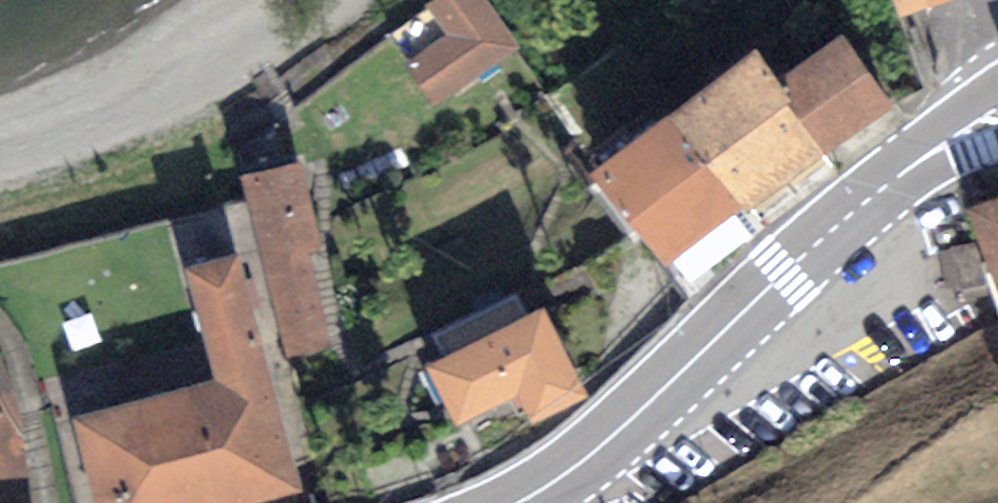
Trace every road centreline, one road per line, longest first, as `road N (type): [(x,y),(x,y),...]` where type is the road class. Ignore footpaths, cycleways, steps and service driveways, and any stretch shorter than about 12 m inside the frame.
road 1 (primary): [(496,502),(602,439),(820,240)]
road 2 (primary): [(997,85),(887,162),(820,240)]
road 3 (primary): [(820,240),(997,139)]

